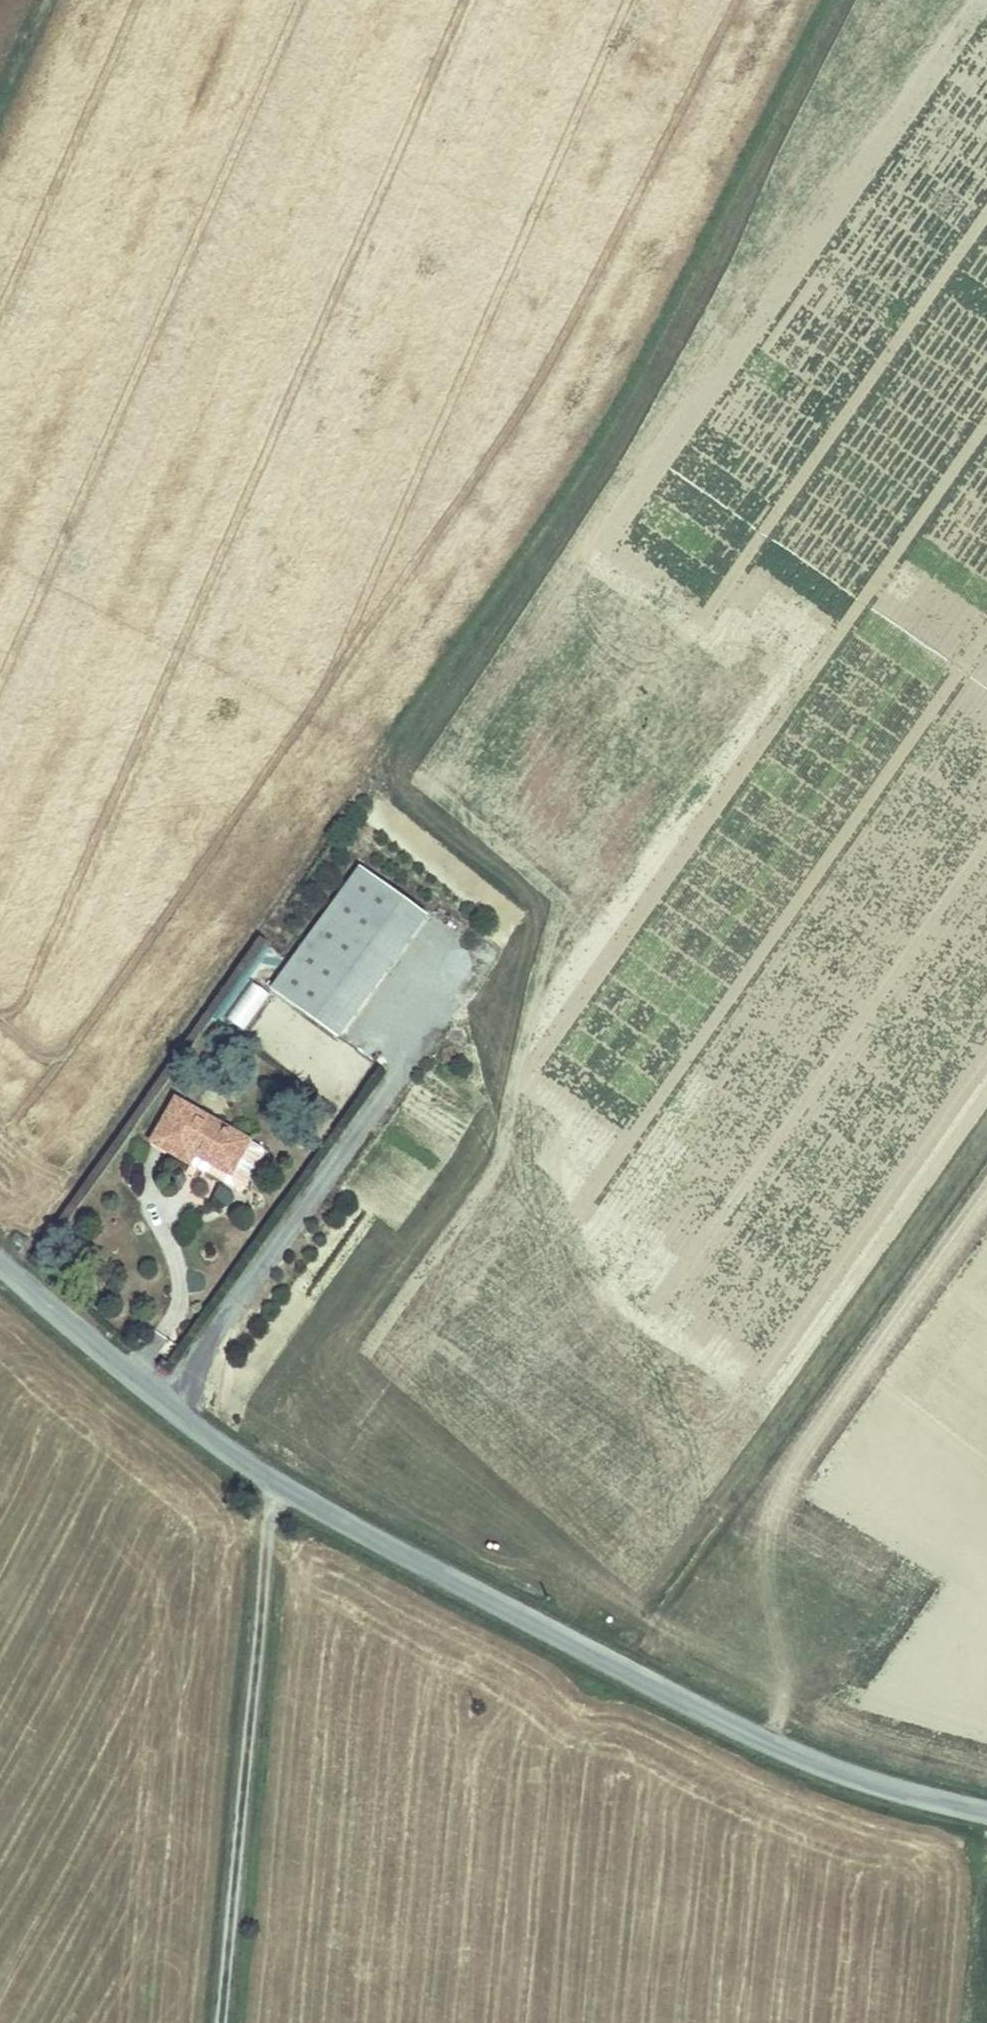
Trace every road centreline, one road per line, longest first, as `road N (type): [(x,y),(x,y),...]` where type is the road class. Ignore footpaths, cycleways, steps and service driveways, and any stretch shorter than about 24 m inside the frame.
road 1 (tertiary): [(0,1267),(169,1410),(281,1486),(518,1621),(823,1770),(986,1814)]
road 2 (track): [(261,2022),(299,1593),(294,1558),(267,1532)]

